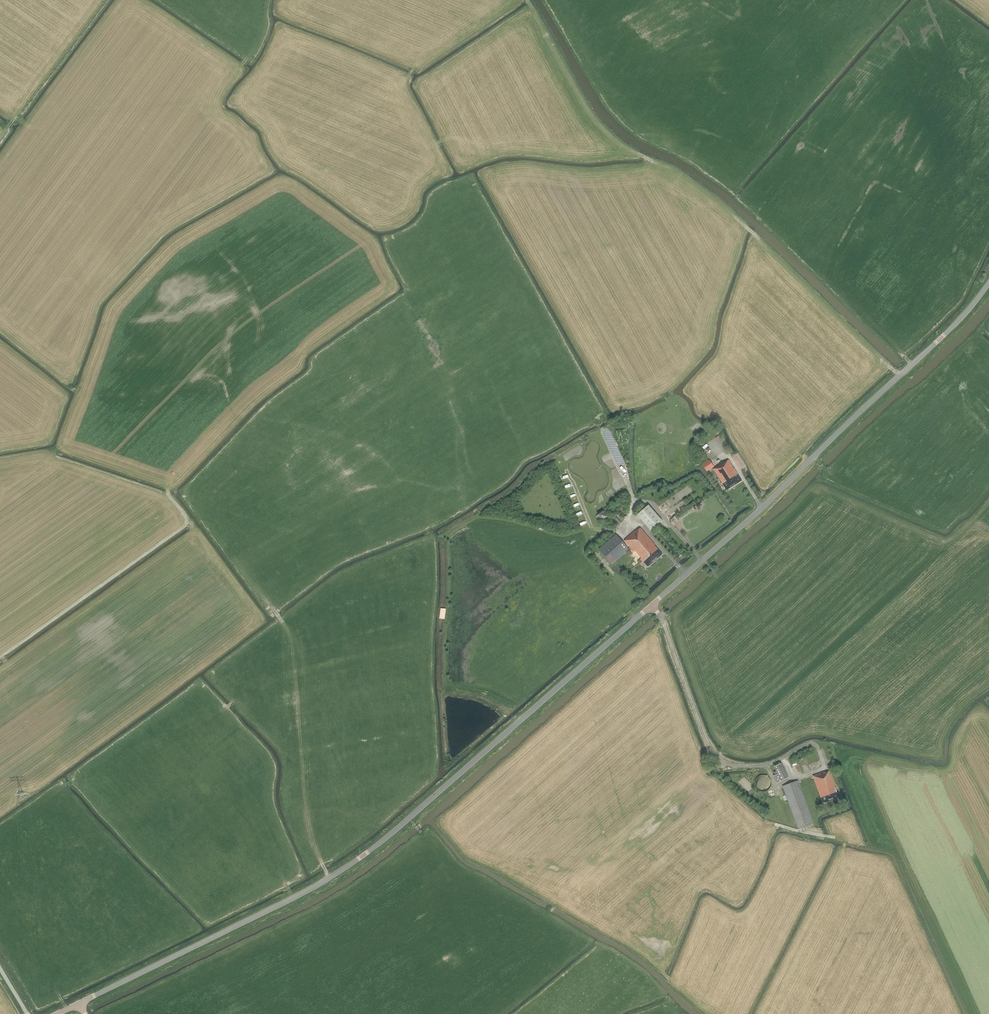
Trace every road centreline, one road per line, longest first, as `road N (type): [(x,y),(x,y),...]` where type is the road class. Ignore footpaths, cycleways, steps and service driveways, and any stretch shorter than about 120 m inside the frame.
road 1 (tertiary): [(57,1013),(298,895),(386,839),(756,513),(988,283)]

